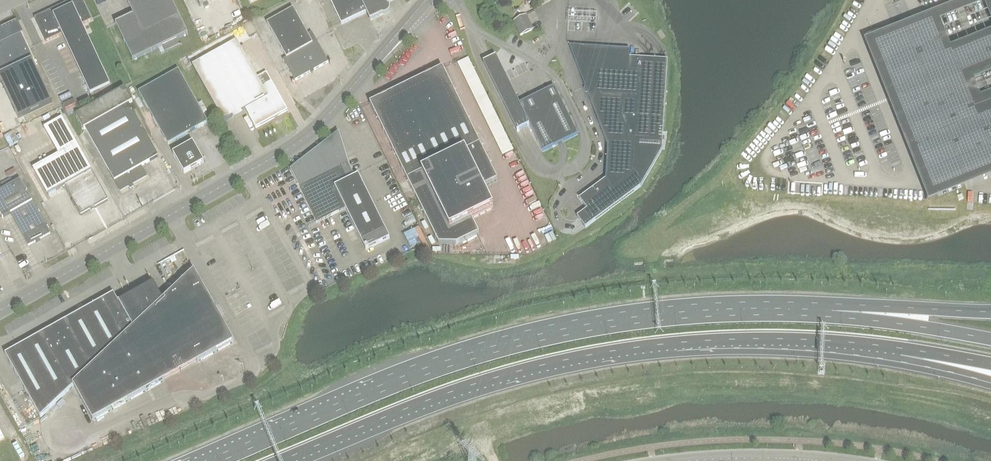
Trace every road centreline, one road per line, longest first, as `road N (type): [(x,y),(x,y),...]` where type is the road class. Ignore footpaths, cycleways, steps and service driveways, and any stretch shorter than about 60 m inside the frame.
road 1 (trunk): [(832,314),(721,312),(555,333),(400,381),(215,460)]
road 2 (trunk): [(281,460),(440,396),(563,361),(720,340),(901,349)]
road 3 (unclassified): [(0,310),(308,136),(426,0)]
road 4 (trunk): [(990,339),(832,314)]
road 5 (trunk): [(990,312),(832,314)]

